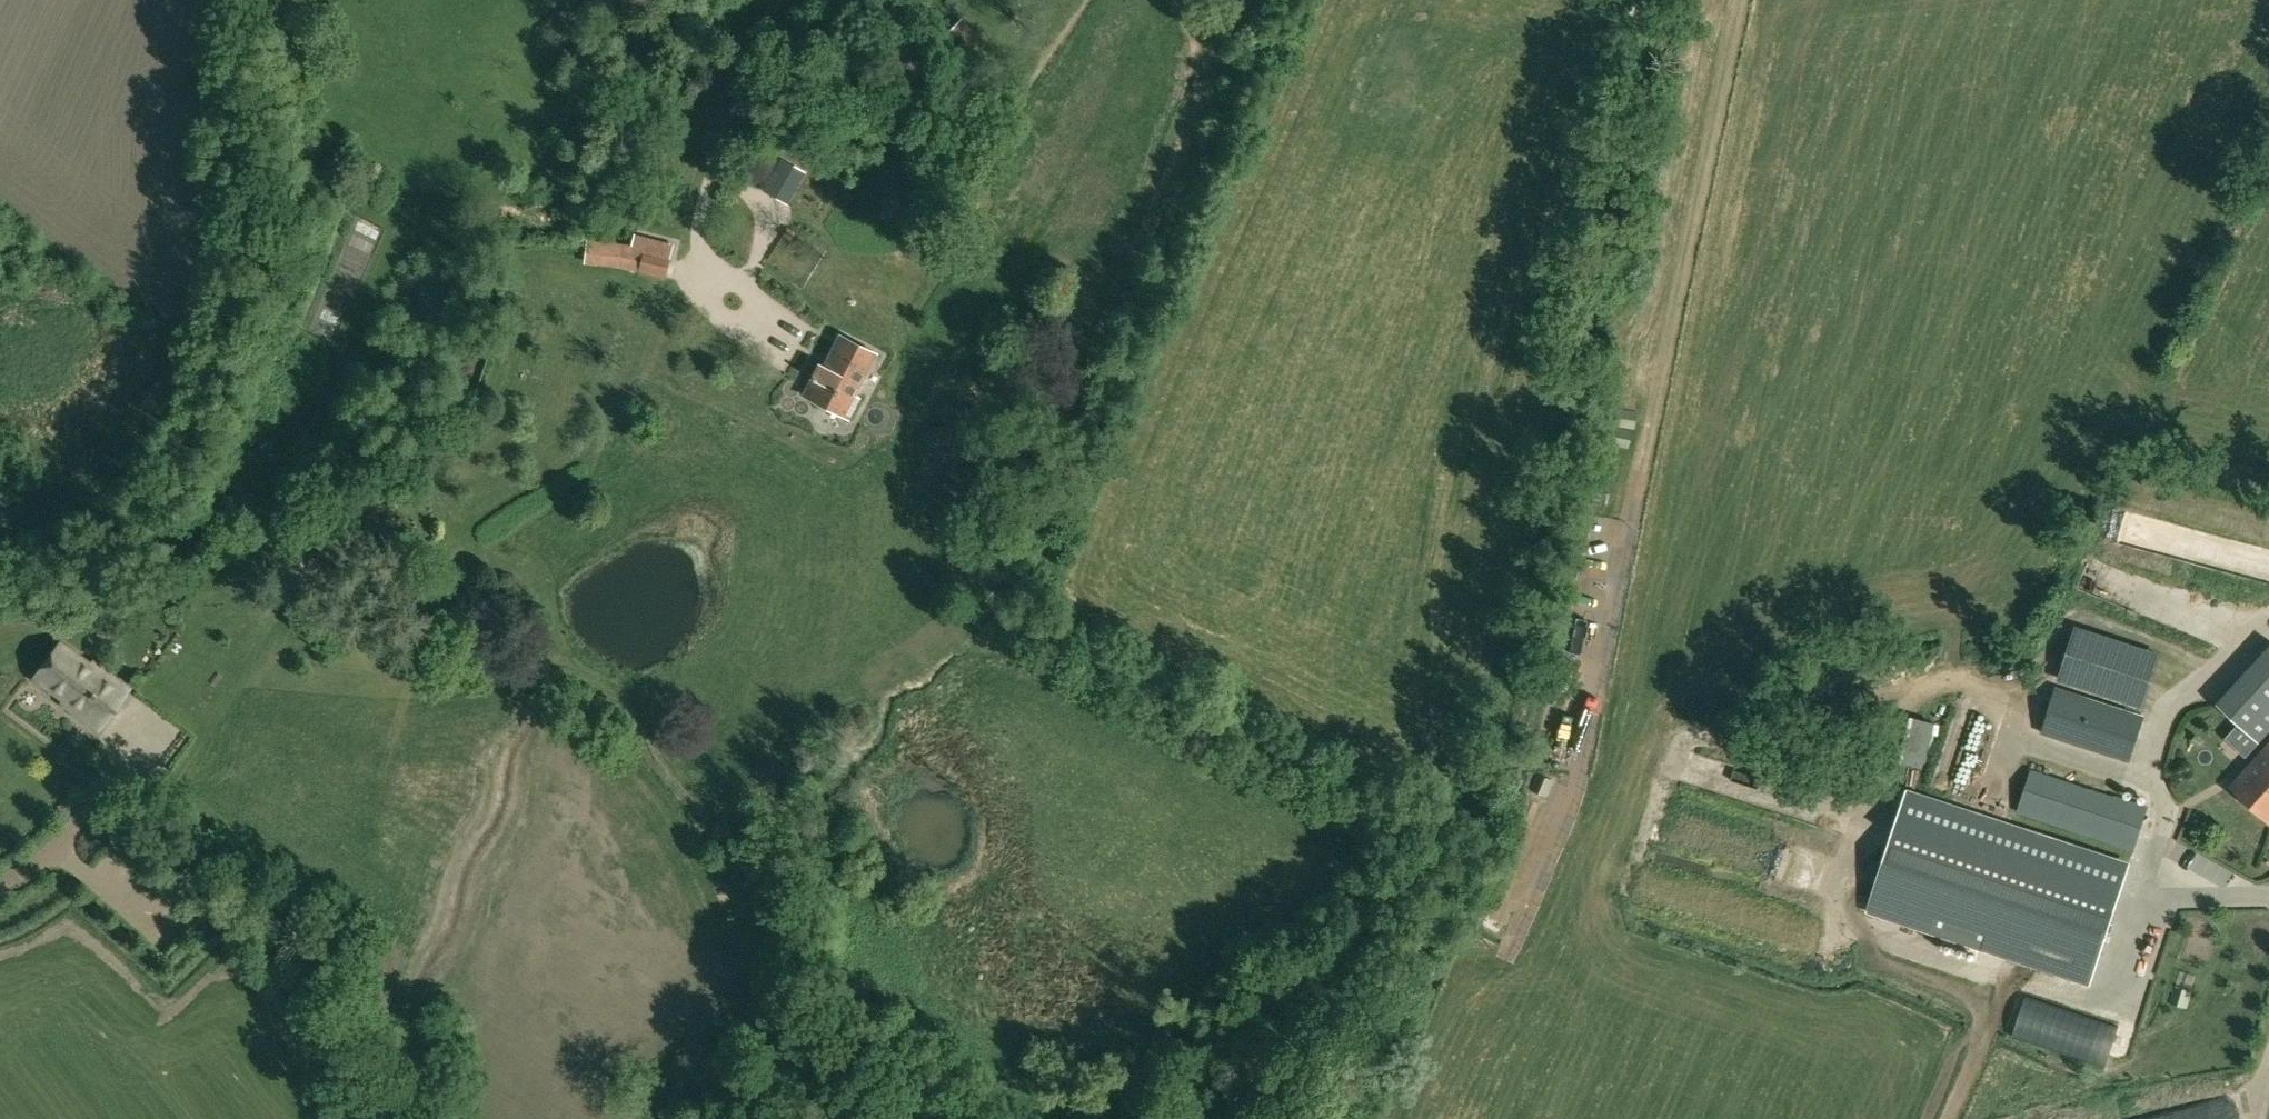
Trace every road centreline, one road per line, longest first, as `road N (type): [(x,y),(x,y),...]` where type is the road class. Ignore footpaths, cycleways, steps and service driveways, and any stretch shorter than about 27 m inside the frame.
road 1 (track): [(1353,1118),(1412,995),(1442,895),(1646,0)]
road 2 (track): [(0,592),(110,543),(132,526),(187,431),(228,336),(234,231),(258,146),(245,33),(261,0)]

